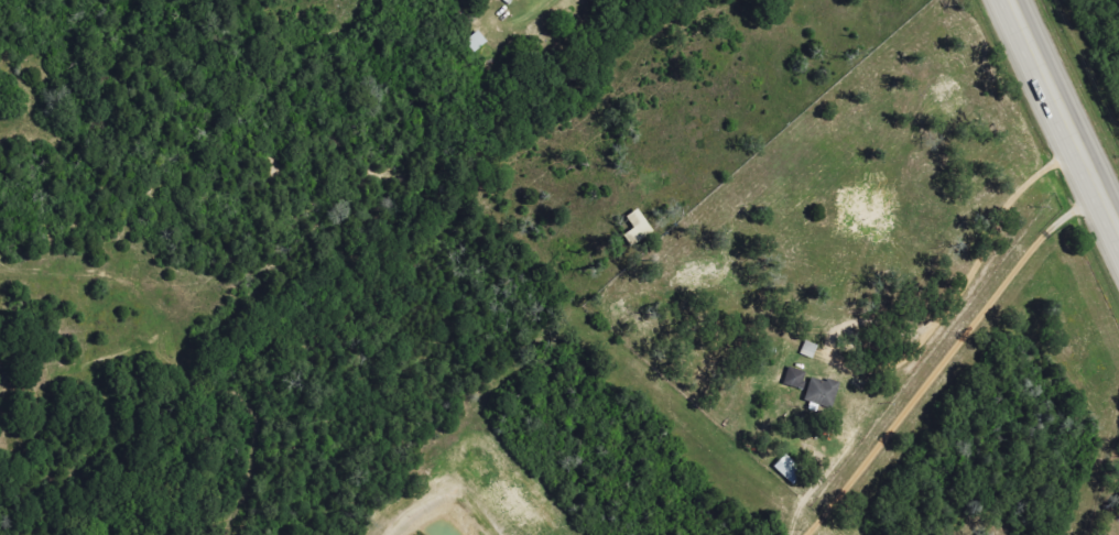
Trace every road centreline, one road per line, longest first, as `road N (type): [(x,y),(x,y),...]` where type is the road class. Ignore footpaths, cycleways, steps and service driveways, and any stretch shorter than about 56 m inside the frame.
road 1 (residential): [(1099,192),(1017,271),(814,534)]
road 2 (primary): [(1118,232),(1009,0)]

